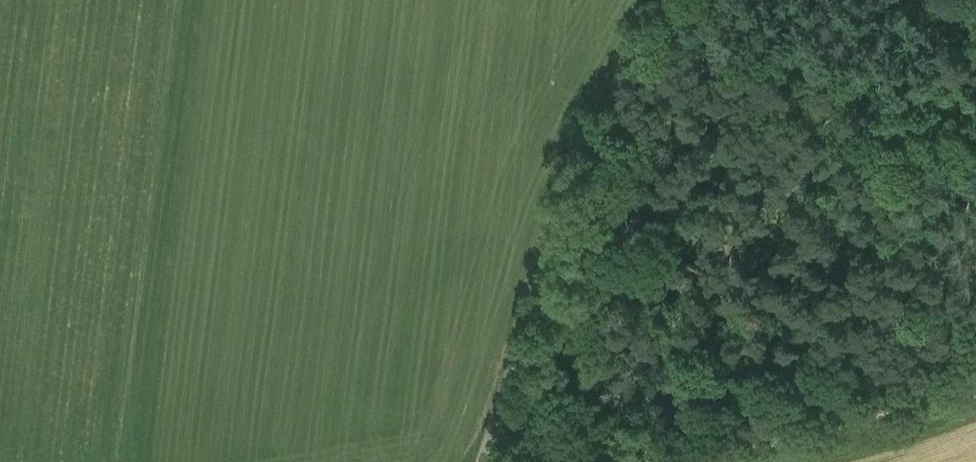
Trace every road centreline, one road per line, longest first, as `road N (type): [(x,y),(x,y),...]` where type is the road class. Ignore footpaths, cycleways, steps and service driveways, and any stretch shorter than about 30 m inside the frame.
road 1 (unclassified): [(485,461),(583,167),(669,0)]
road 2 (track): [(699,461),(857,425),(975,385)]

